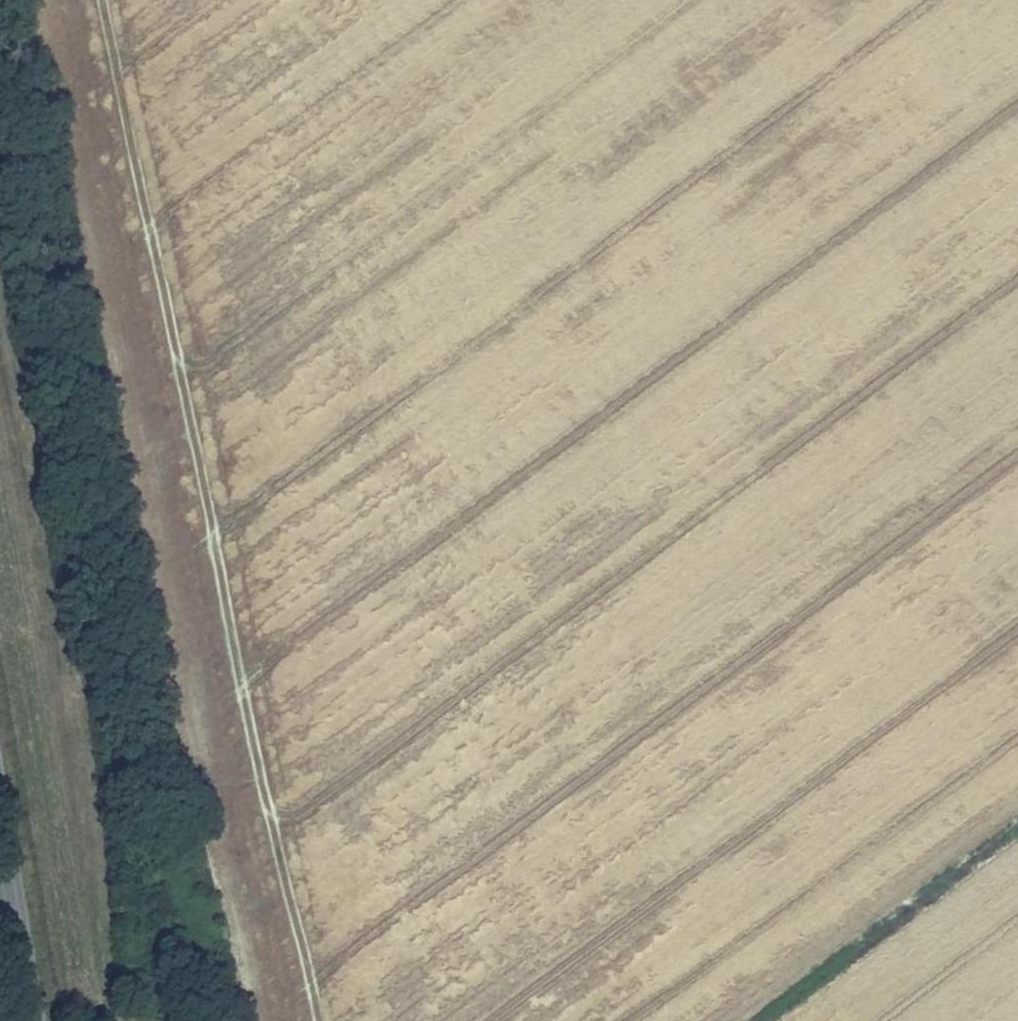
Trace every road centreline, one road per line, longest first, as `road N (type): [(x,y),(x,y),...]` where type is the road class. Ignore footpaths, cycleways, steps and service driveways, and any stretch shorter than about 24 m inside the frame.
road 1 (residential): [(0,835),(31,1020)]

